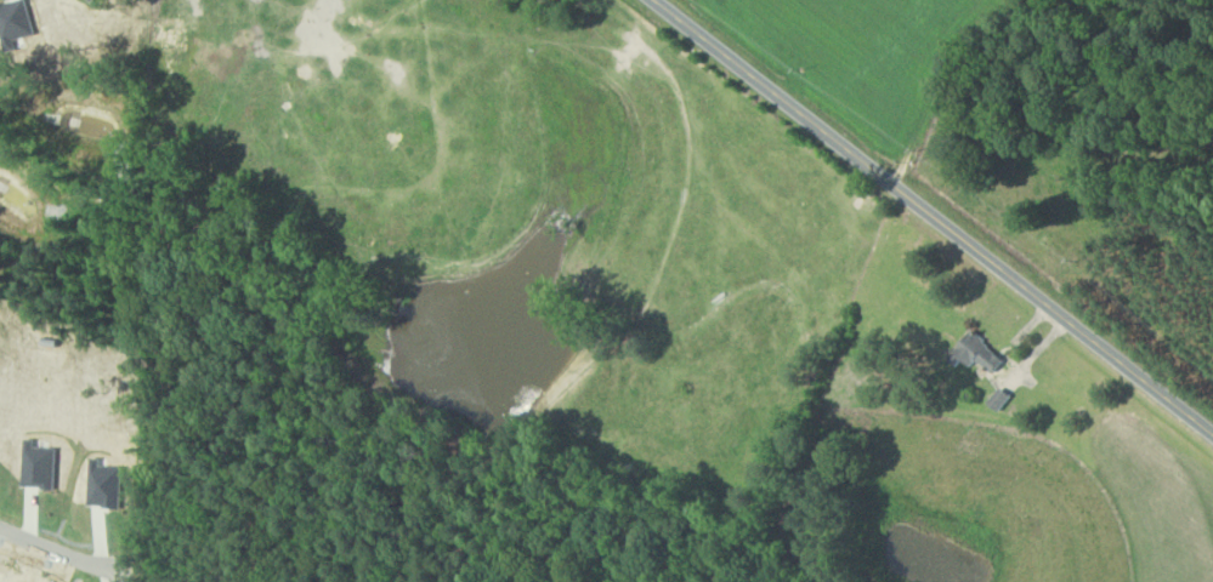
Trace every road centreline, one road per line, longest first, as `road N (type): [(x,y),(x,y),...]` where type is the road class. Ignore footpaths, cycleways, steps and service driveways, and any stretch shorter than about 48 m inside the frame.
road 1 (residential): [(656,0),(1212,429)]
road 2 (residential): [(0,527),(117,571)]

